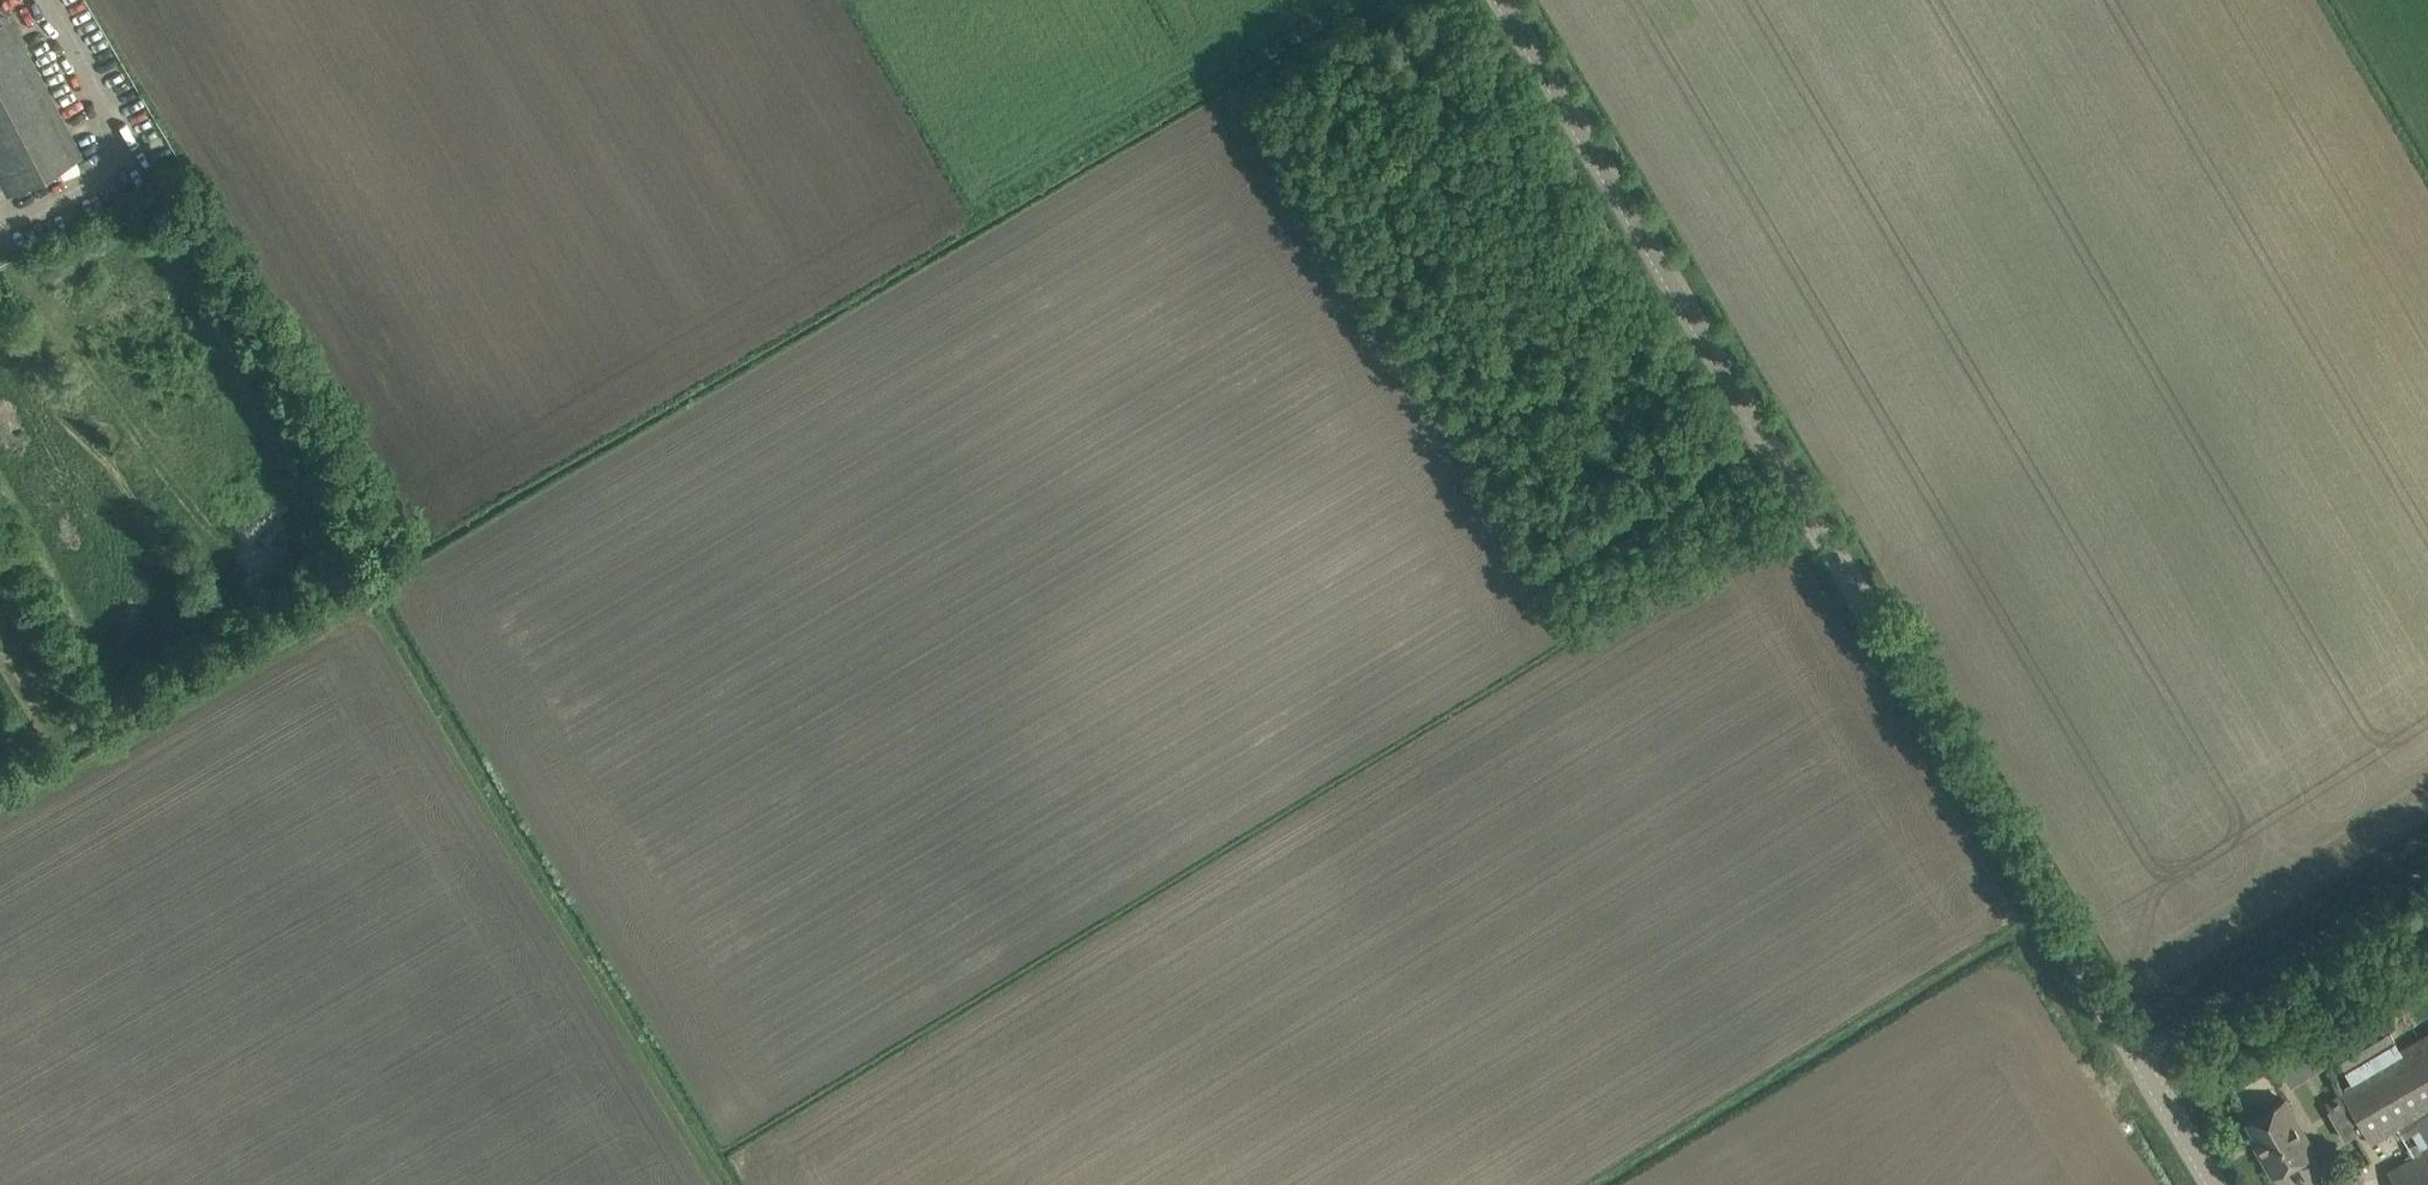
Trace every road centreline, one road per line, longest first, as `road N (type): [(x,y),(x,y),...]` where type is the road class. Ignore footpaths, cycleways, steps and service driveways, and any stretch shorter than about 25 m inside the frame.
road 1 (unclassified): [(2215,1184),(1503,0)]

